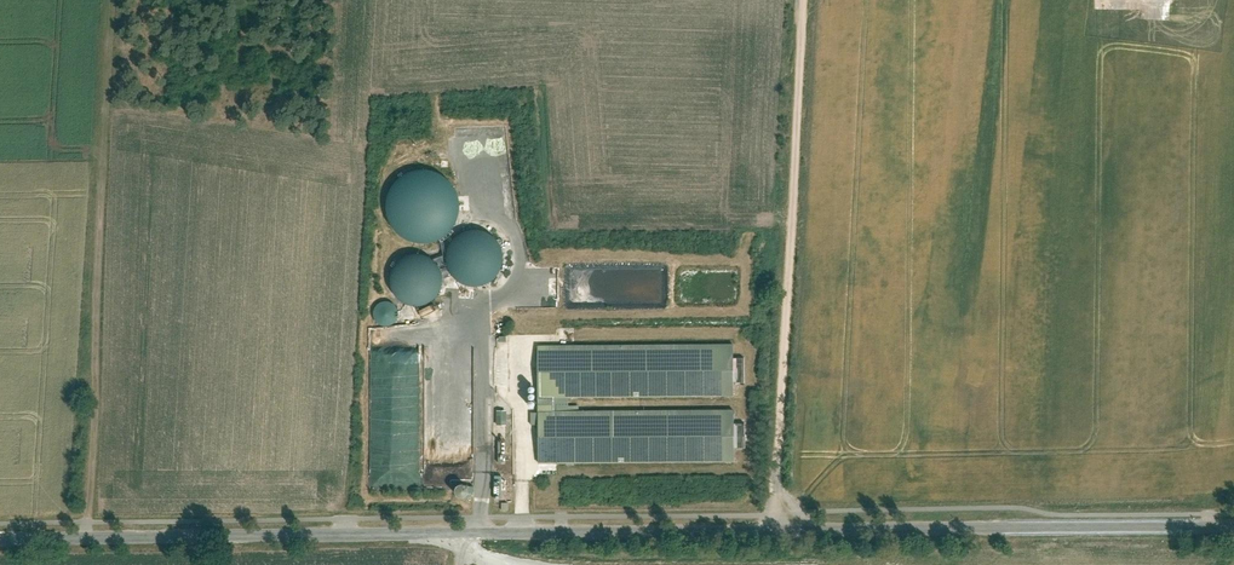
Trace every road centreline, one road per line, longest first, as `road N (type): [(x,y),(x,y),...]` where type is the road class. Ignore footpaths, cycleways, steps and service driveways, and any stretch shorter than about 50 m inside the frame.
road 1 (tertiary): [(464,536),(1233,528)]
road 2 (track): [(112,0),(80,540)]
road 3 (track): [(773,529),(803,0)]
road 4 (tertiary): [(0,541),(464,536)]

